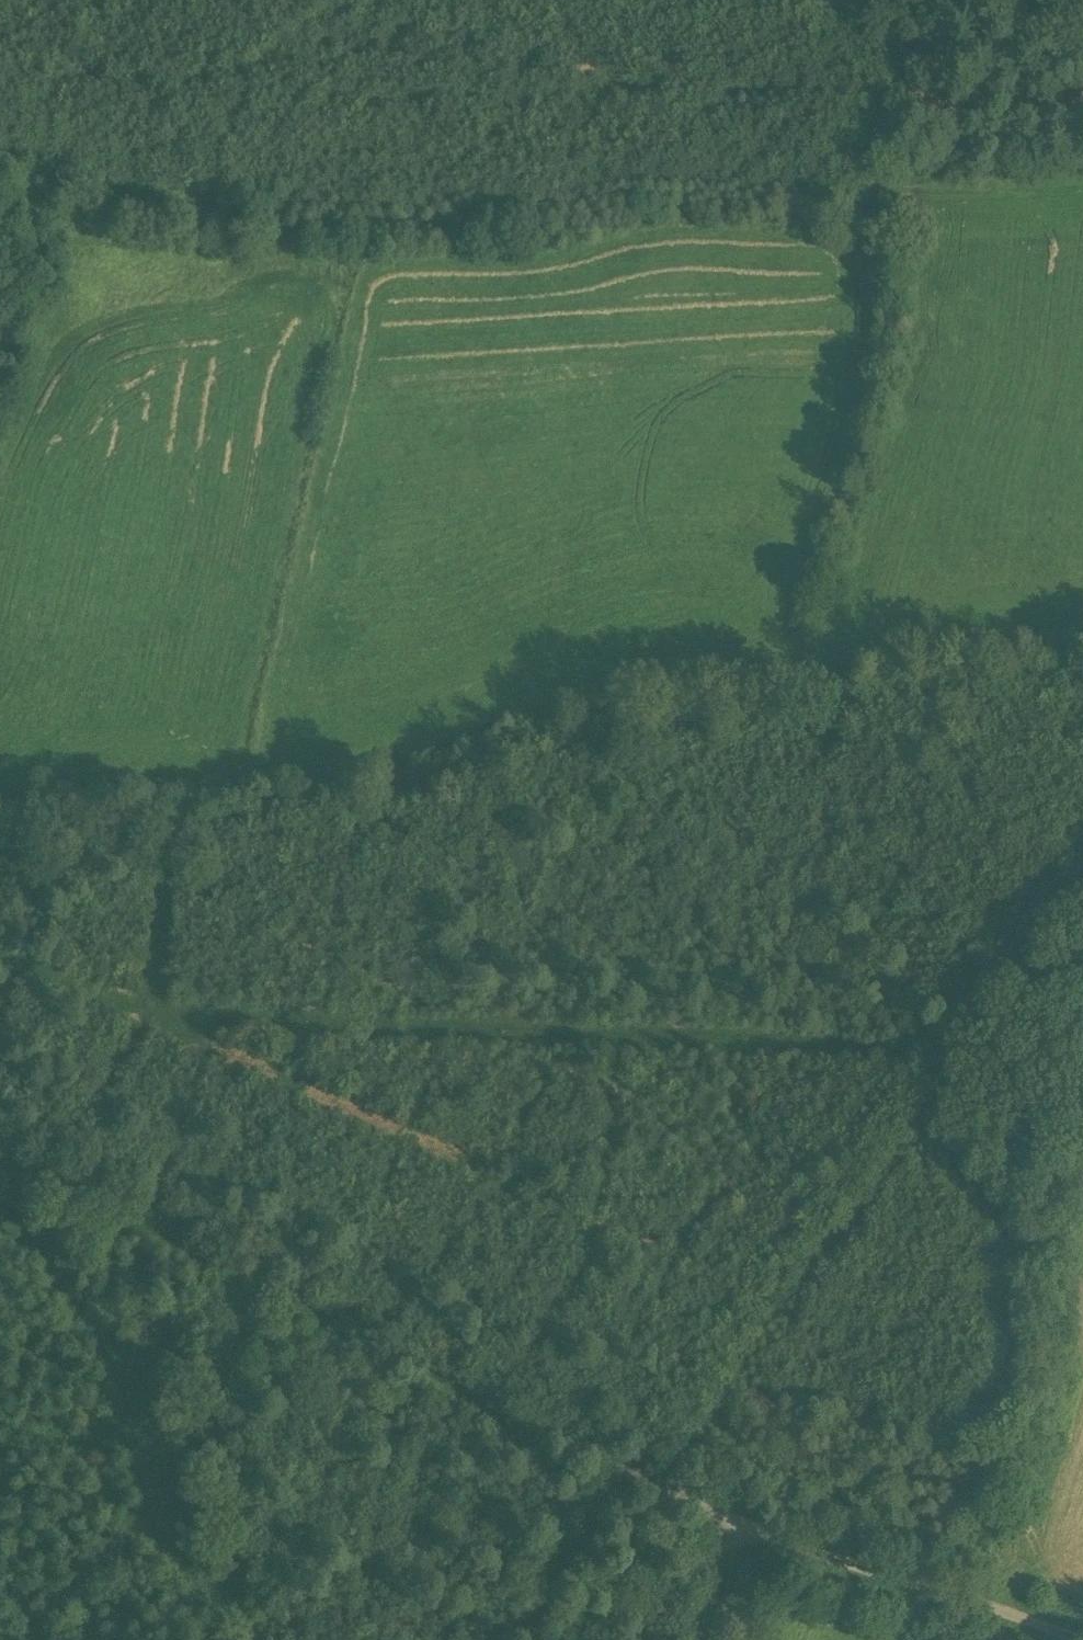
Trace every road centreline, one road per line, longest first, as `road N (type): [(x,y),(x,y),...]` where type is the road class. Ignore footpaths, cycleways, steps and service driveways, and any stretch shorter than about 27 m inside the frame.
road 1 (track): [(0,1199),(628,1481)]
road 2 (track): [(1080,1639),(760,1540),(628,1481),(501,1639)]
road 3 (track): [(840,0),(1082,27)]

